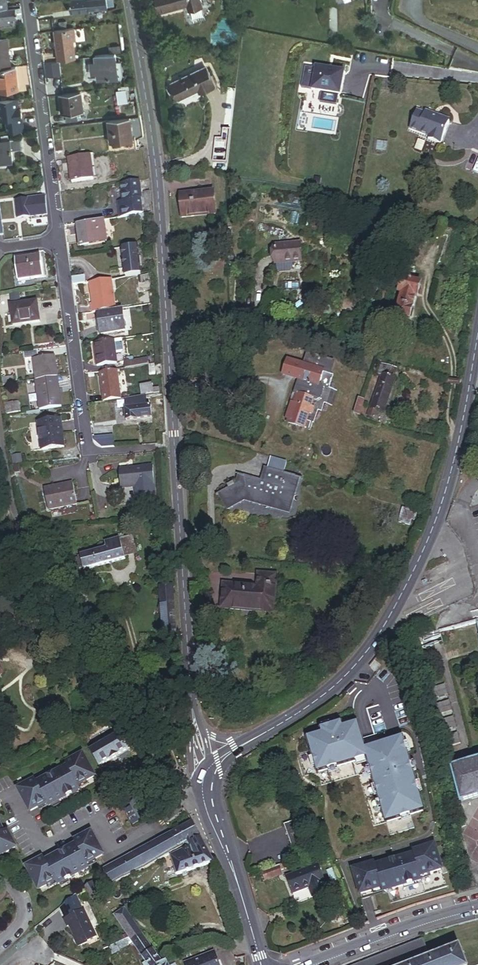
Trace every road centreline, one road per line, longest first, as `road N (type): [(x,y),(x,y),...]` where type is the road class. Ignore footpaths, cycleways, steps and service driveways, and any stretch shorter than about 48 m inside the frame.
road 1 (residential): [(127,0),(156,180),(207,776)]
road 2 (tertiary): [(477,329),(460,434),(427,535),(389,611),(337,684),(234,749),(207,776)]
road 3 (residential): [(27,0),(57,240)]
road 4 (residential): [(57,240),(86,451)]
road 5 (tertiary): [(207,776),(261,964)]
road 6 (secondary): [(477,908),(316,964)]

